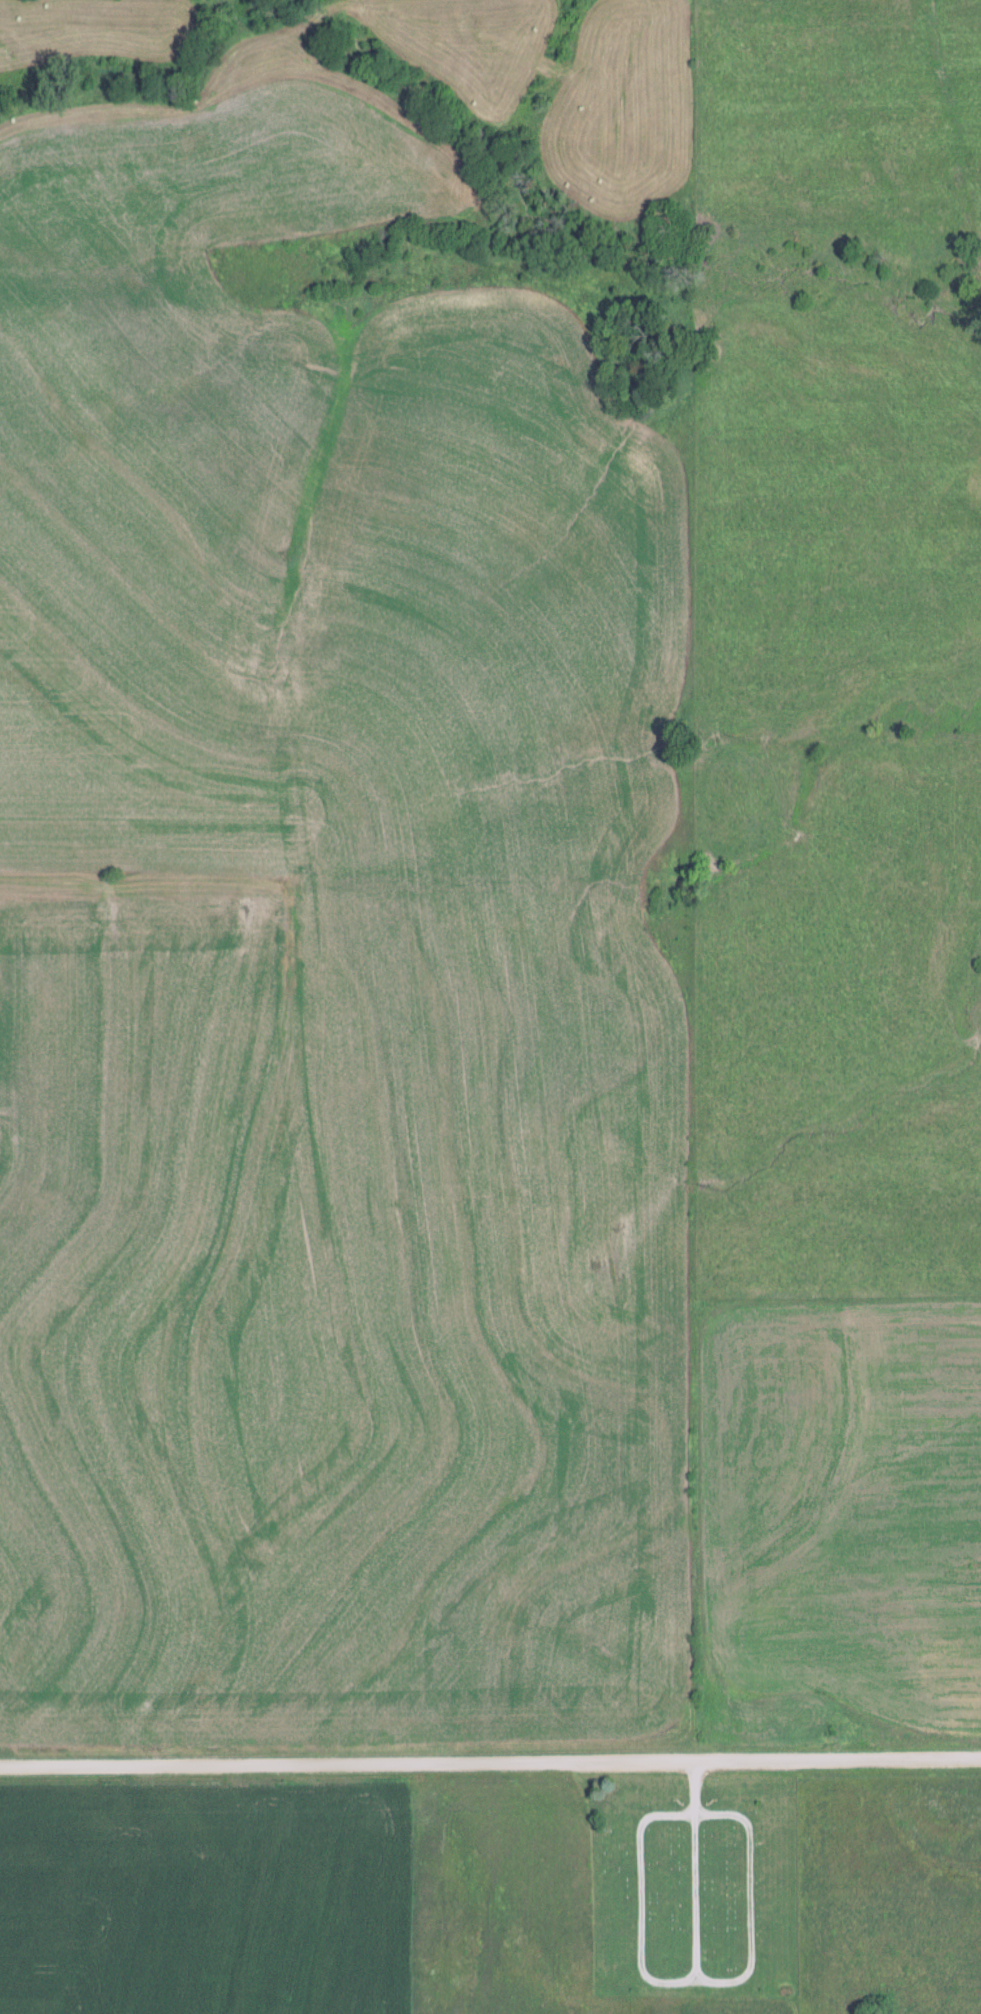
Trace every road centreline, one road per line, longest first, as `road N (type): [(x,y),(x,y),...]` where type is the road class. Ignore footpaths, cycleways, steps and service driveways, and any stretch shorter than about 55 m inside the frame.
road 1 (residential): [(0,1766),(980,1758)]

